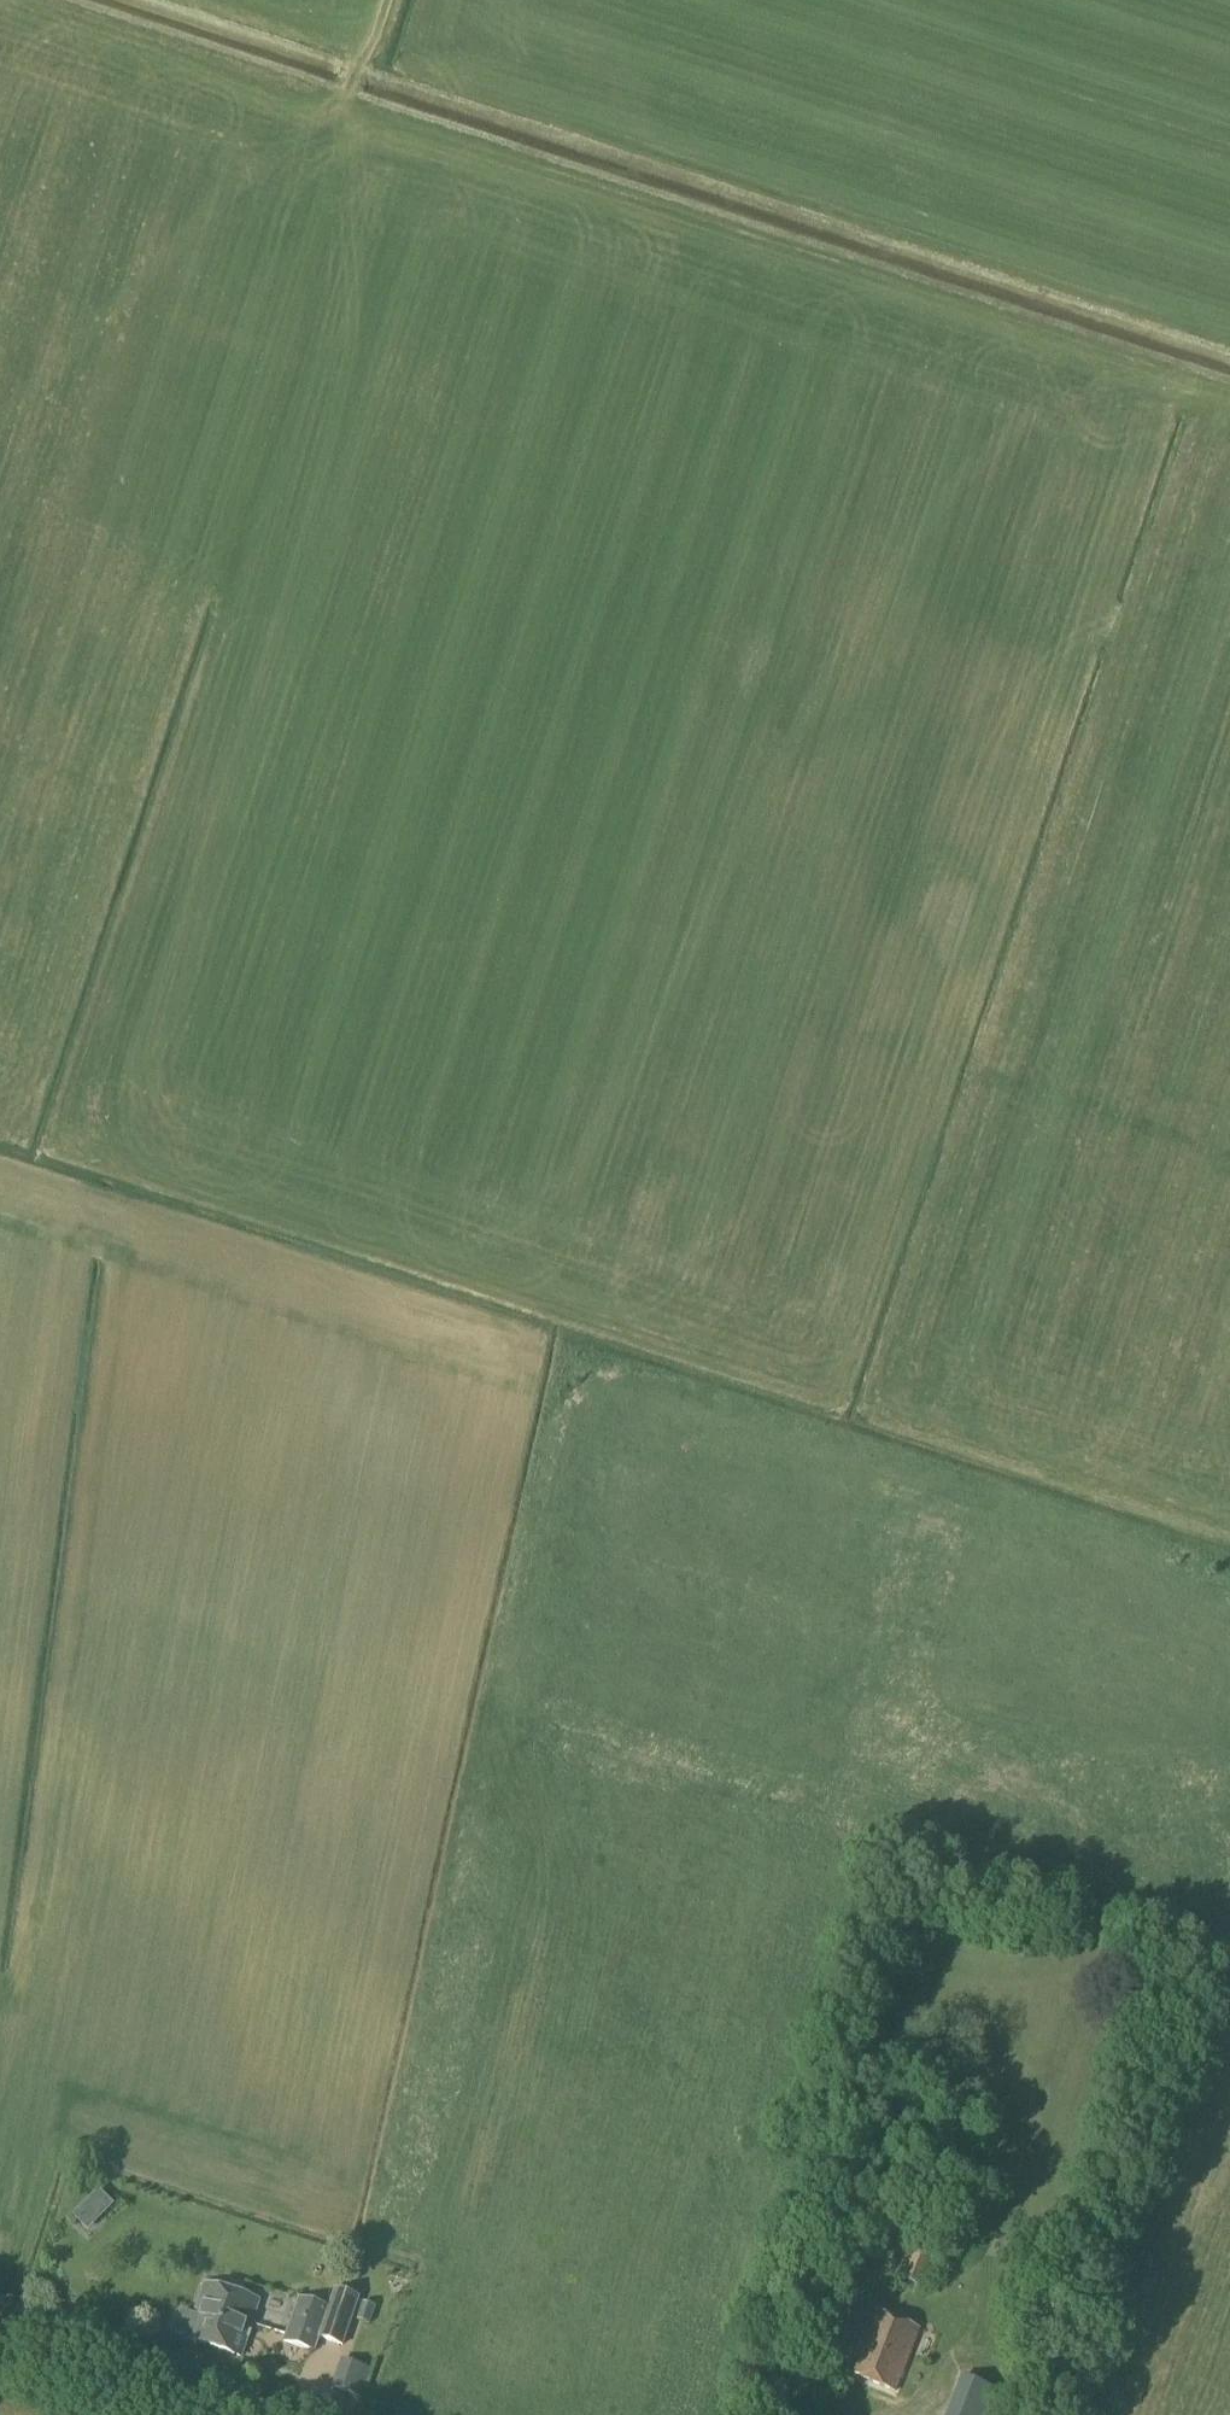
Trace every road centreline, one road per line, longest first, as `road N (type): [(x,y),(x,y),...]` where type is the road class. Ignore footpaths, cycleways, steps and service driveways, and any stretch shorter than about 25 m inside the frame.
road 1 (track): [(219,2414),(0,2343)]

